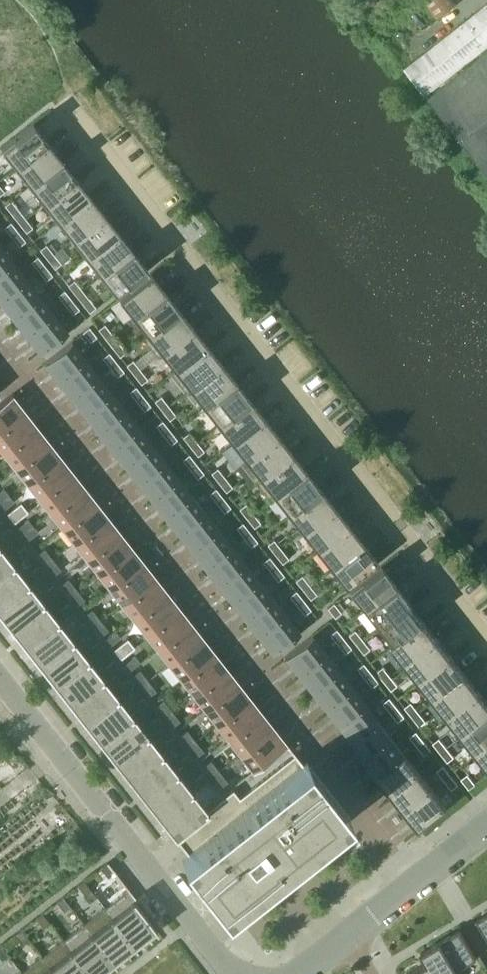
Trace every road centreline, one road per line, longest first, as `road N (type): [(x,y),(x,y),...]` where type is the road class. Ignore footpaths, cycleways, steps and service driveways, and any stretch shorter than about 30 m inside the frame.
road 1 (residential): [(486,634),(71,115)]
road 2 (residential): [(232,973),(0,675)]
road 3 (residential): [(354,931),(486,828)]

